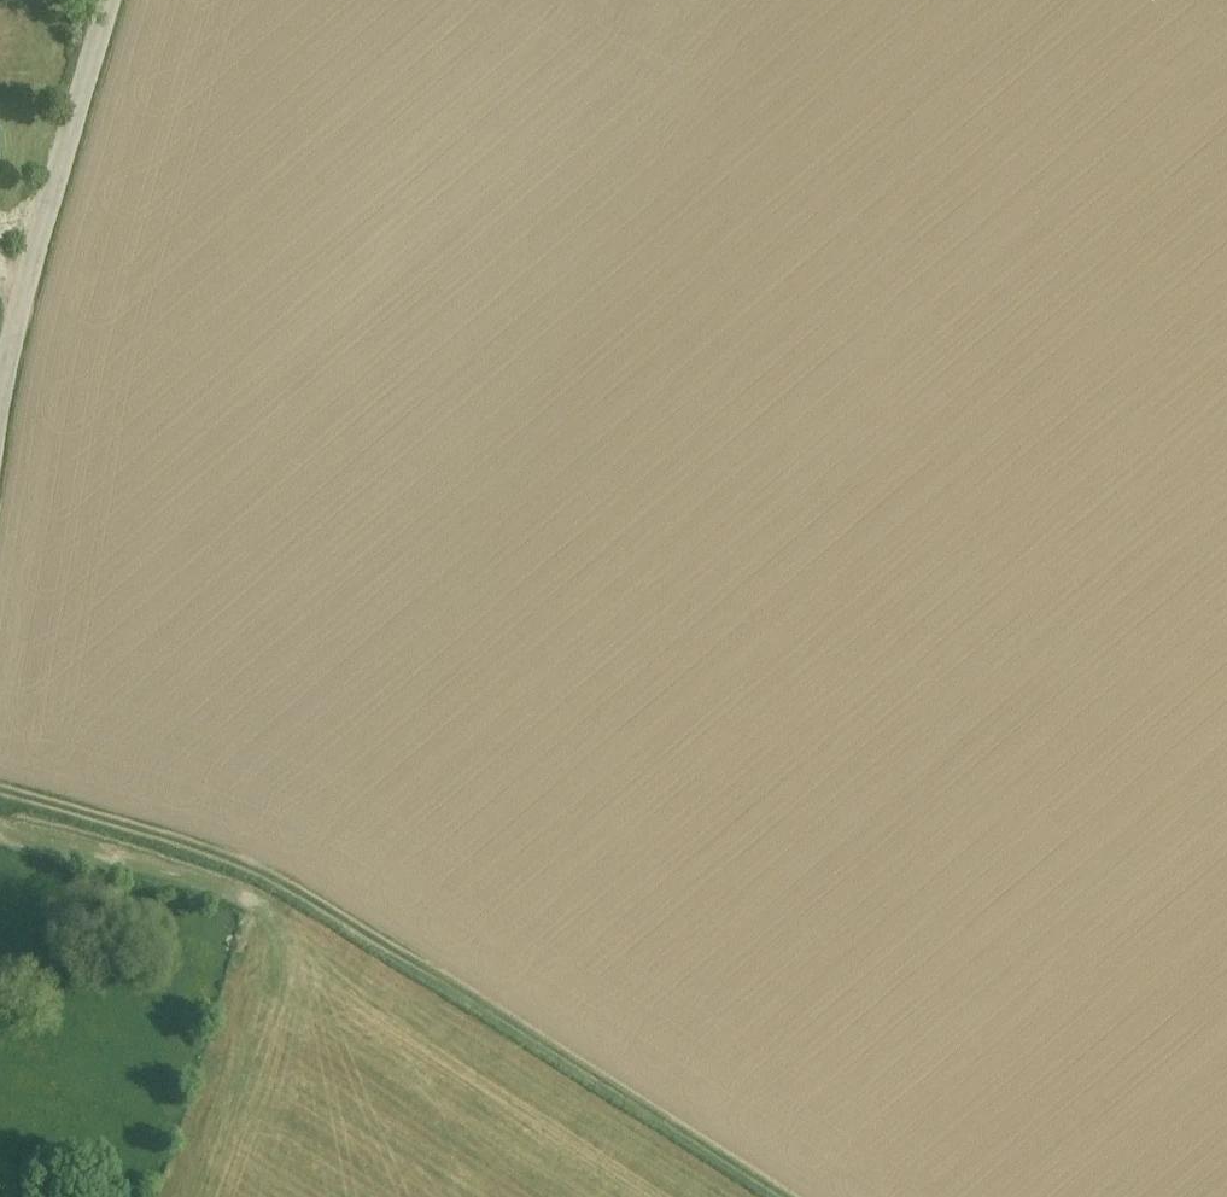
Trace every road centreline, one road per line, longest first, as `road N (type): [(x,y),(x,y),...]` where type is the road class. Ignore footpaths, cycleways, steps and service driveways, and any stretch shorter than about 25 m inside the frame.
road 1 (unclassified): [(109,0),(0,406)]

